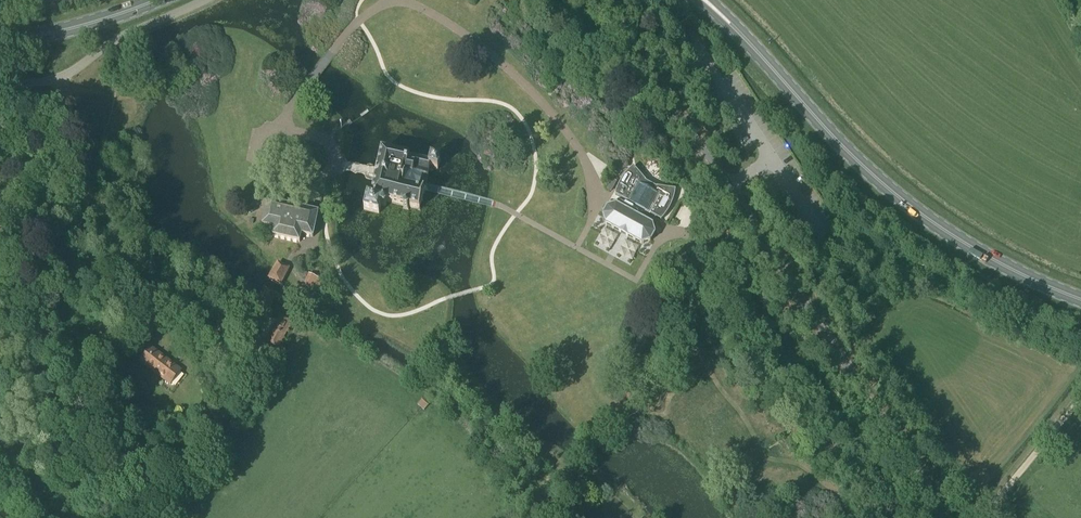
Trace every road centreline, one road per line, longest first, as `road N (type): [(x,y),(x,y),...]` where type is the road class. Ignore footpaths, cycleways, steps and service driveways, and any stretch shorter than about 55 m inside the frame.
road 1 (secondary): [(946,517),(601,0)]
road 2 (primary): [(1080,299),(1010,270),(930,221),(704,0)]
road 3 (unclassified): [(59,78),(124,35),(206,0)]
road 4 (track): [(980,517),(1080,401)]
road 5 (primary): [(19,41),(161,0)]

